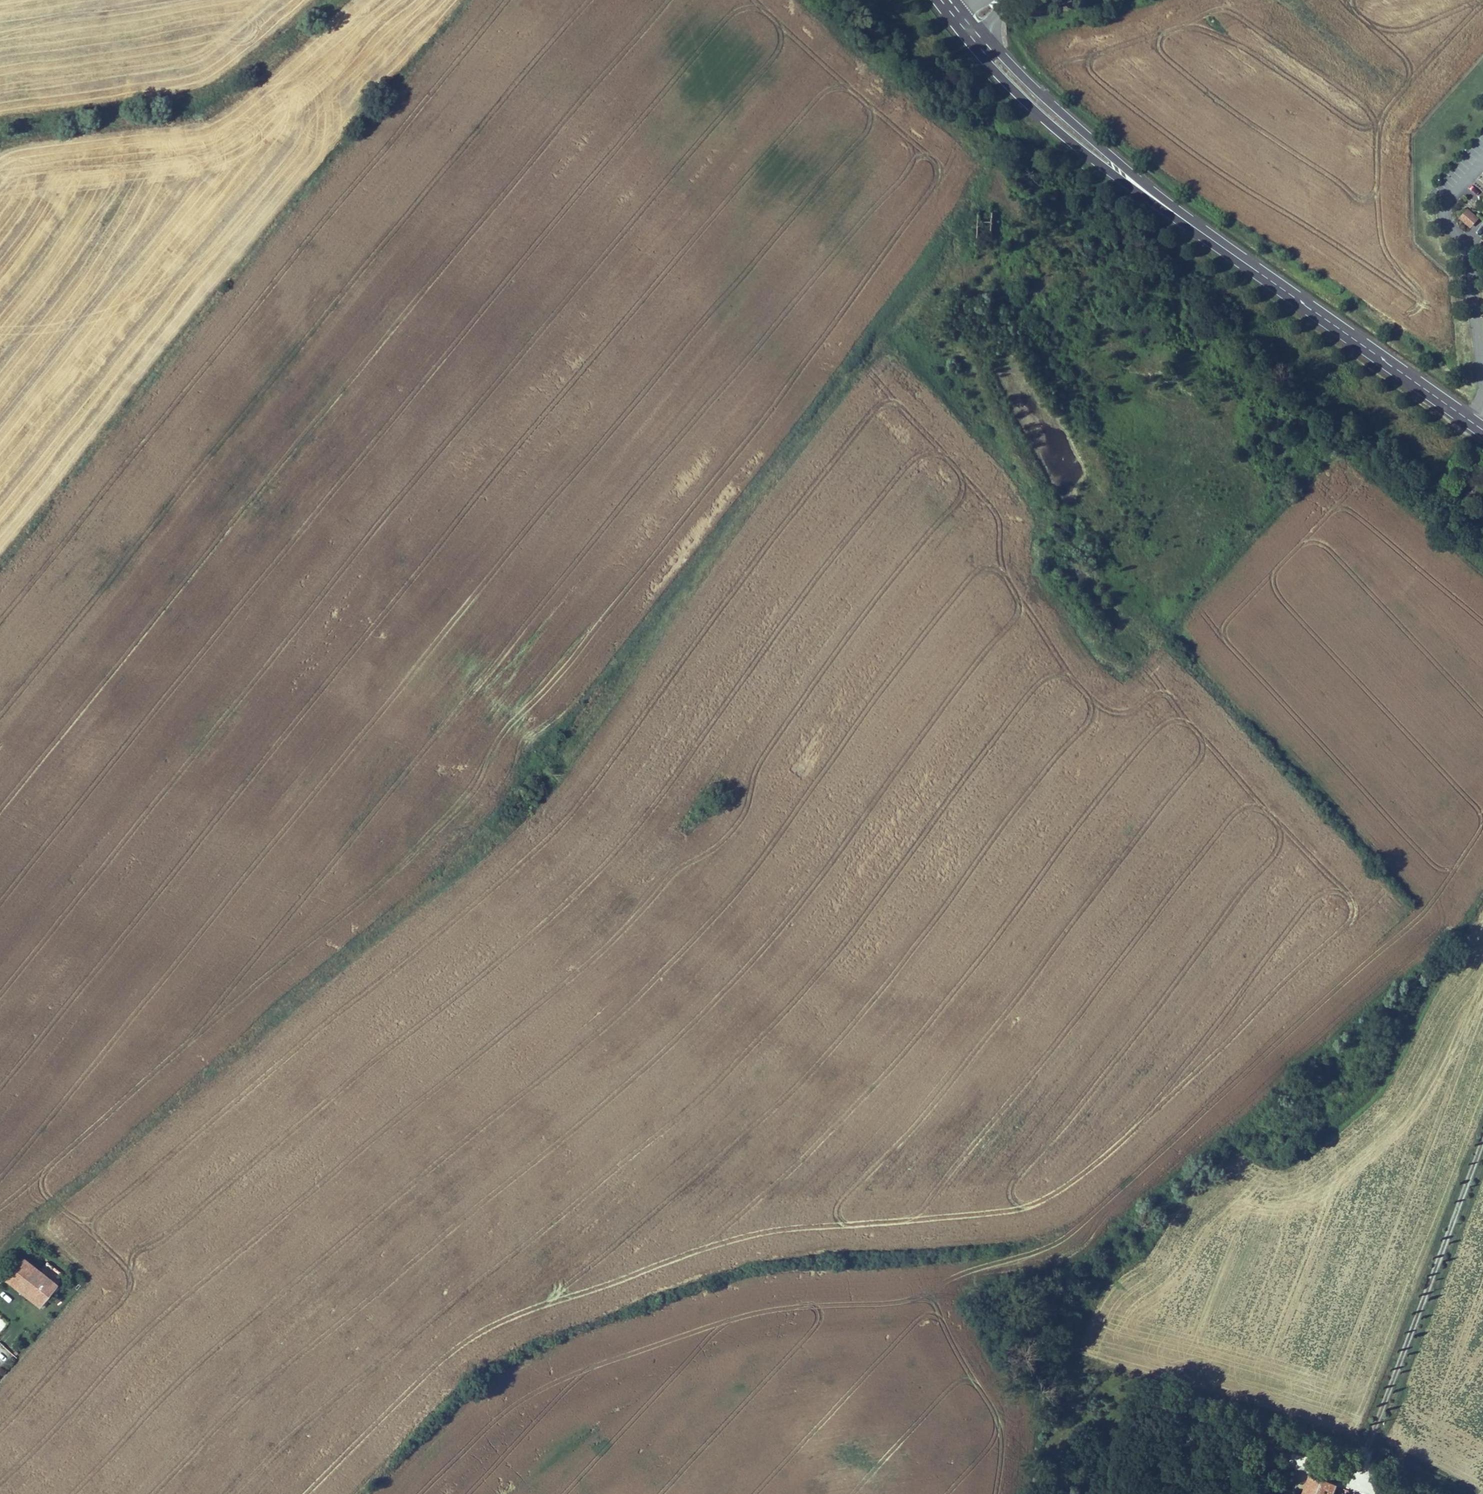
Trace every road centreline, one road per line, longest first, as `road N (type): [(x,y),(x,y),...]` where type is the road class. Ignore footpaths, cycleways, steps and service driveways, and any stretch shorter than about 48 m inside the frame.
road 1 (tertiary): [(1482,430),(1190,224)]
road 2 (tertiary): [(957,29),(1051,126),(1190,224)]
road 3 (tertiary): [(1190,224),(984,34)]

